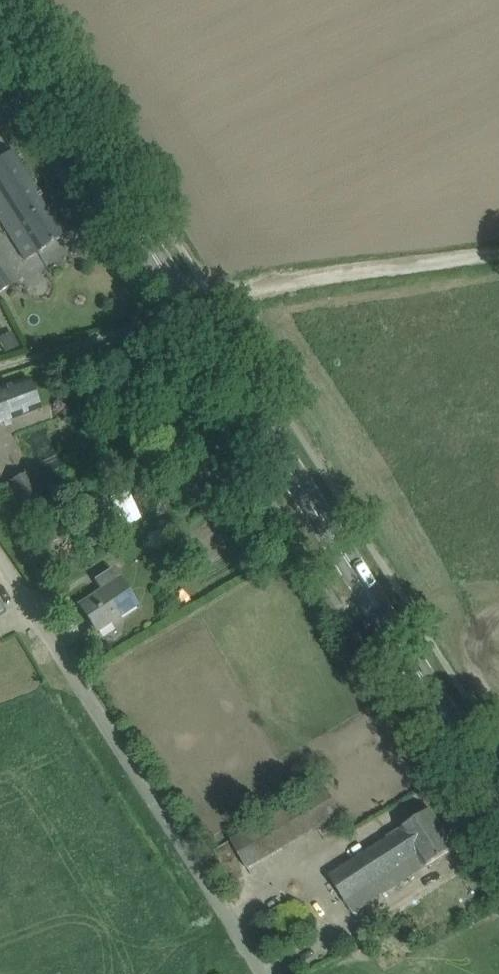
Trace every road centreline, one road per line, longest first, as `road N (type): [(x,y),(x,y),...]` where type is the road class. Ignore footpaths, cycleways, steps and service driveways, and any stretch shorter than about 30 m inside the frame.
road 1 (primary): [(498,793),(0,11)]
road 2 (unclassified): [(269,973),(0,555)]
road 3 (track): [(498,258),(311,279),(223,301),(197,316)]

